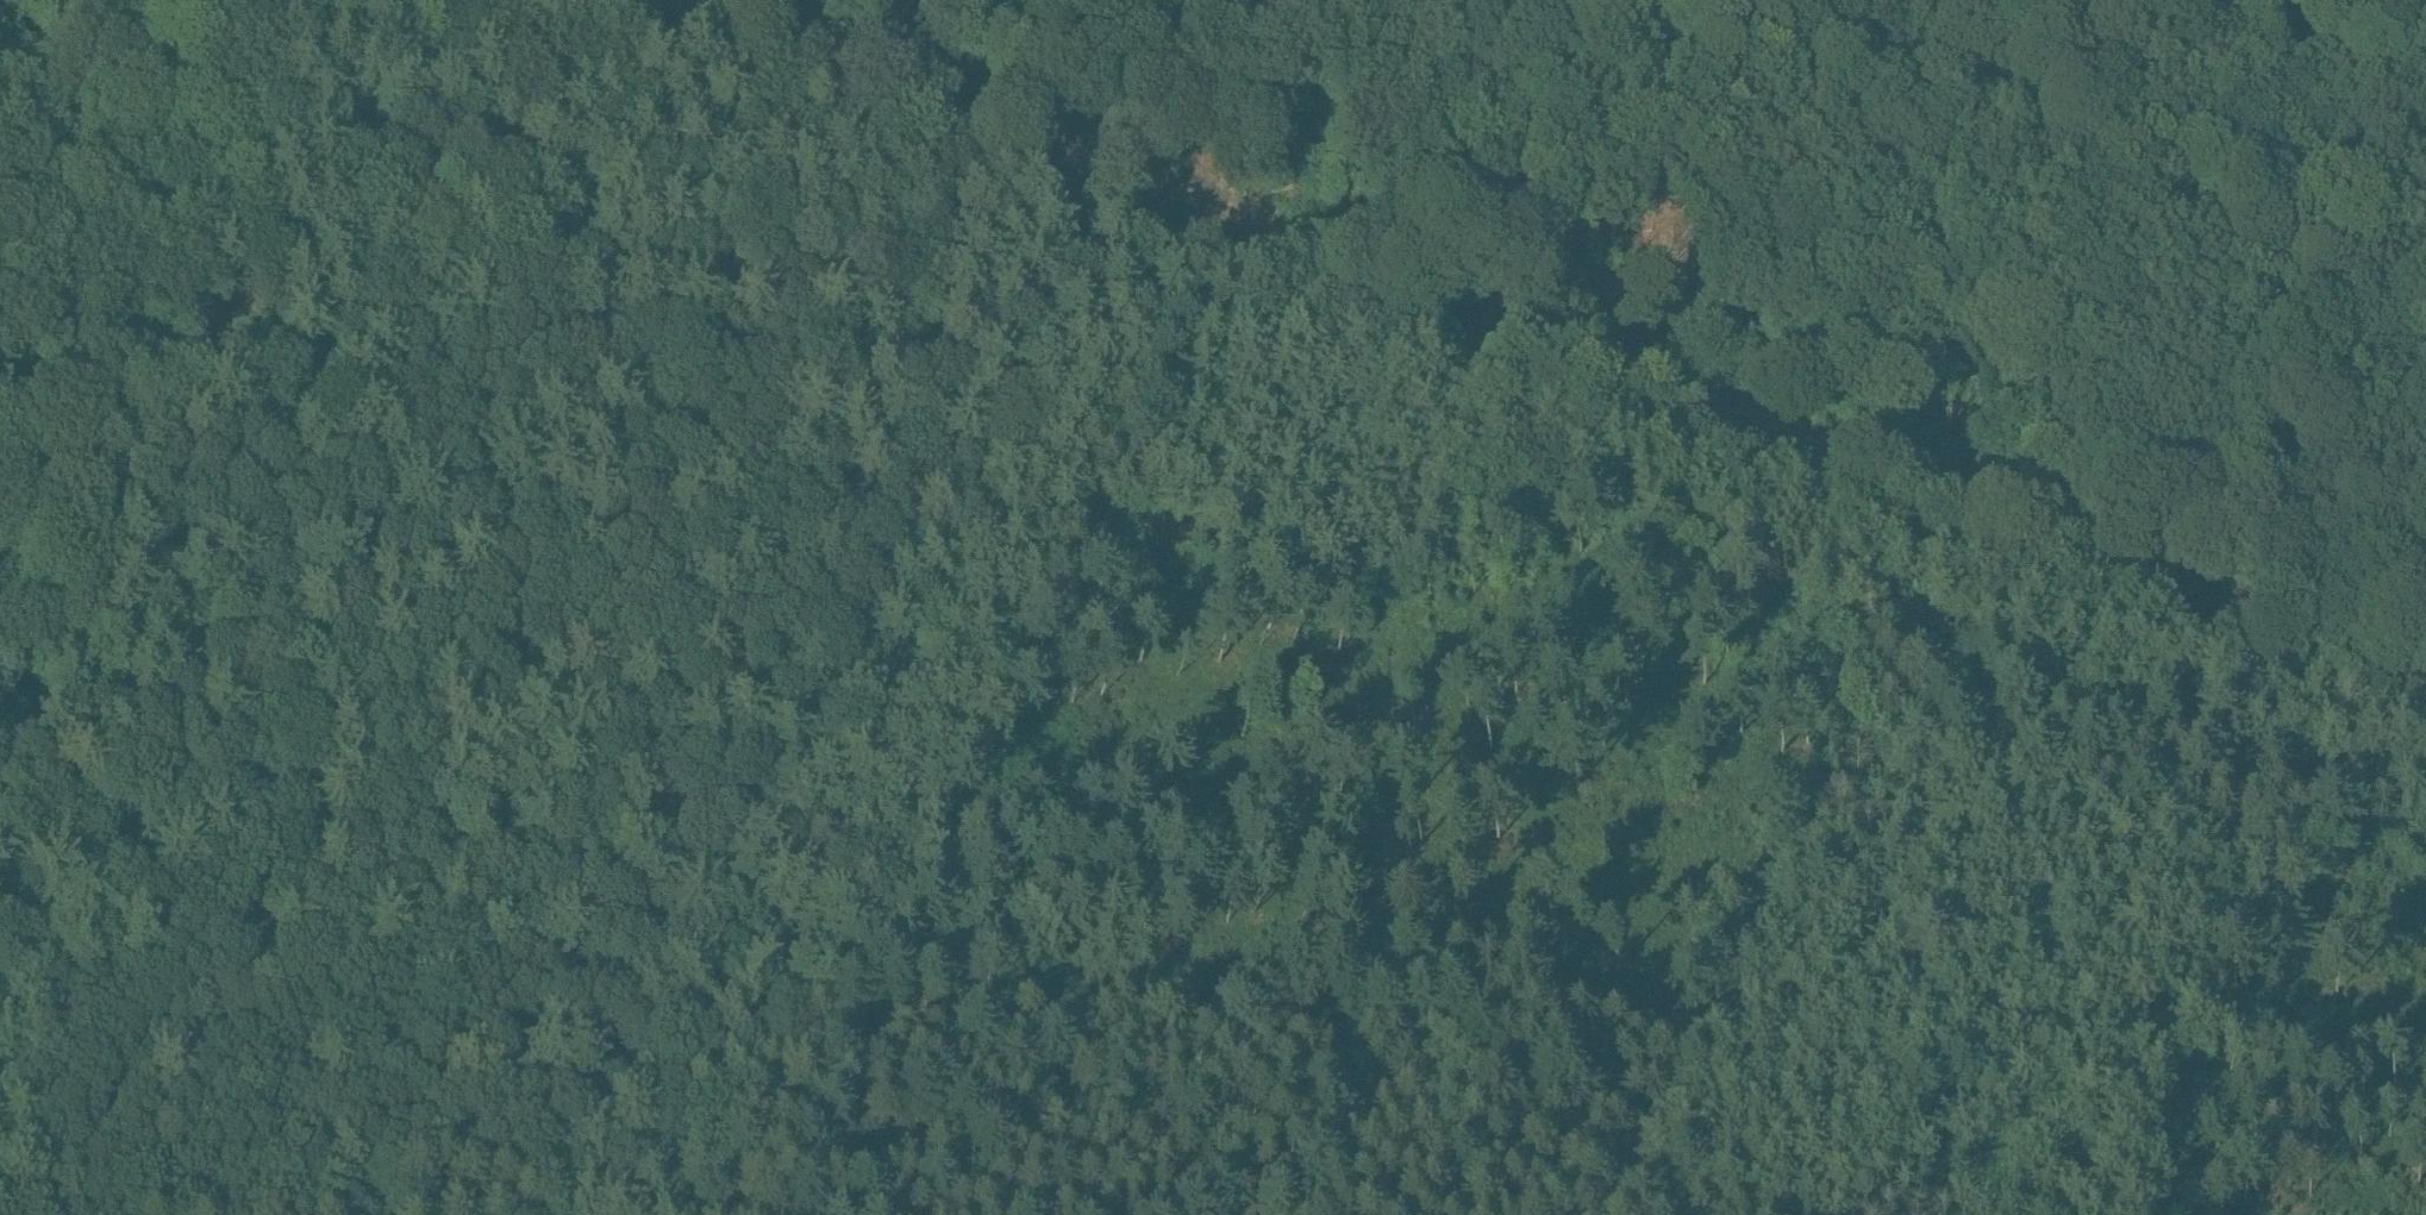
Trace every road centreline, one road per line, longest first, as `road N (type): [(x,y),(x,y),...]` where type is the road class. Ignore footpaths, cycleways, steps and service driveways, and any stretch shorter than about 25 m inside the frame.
road 1 (track): [(2425,708),(1067,168)]
road 2 (track): [(1067,168),(651,1214)]
road 3 (track): [(0,667),(245,0)]
road 4 (track): [(1067,168),(651,0)]
road 5 (track): [(1142,0),(1067,168)]

